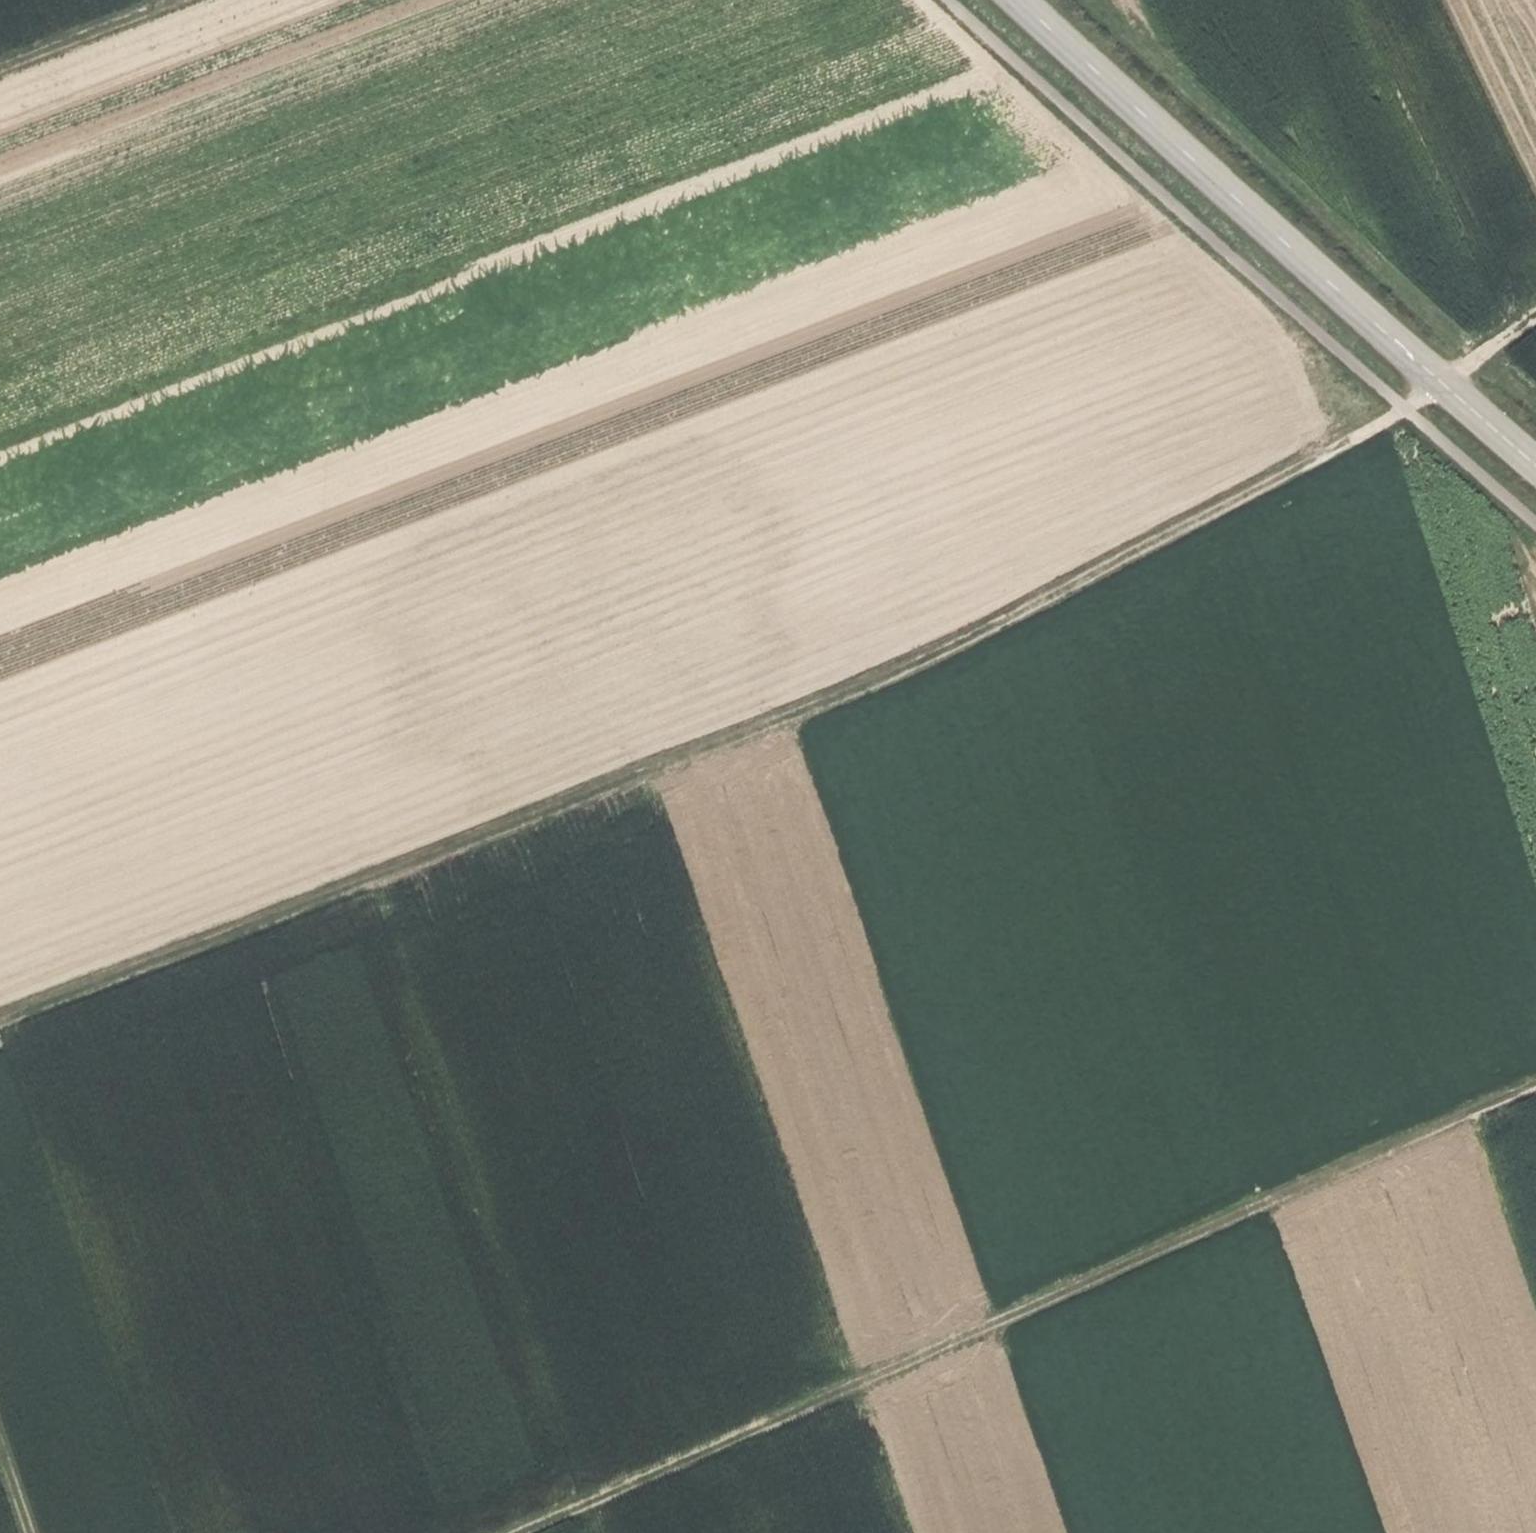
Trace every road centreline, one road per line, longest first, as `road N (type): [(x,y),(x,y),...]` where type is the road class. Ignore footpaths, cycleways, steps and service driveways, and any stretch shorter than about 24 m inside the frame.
road 1 (track): [(0,1022),(771,731),(1106,571),(1310,462),(1405,409),(1535,315)]
road 2 (track): [(511,1532),(1535,1081)]
road 3 (secondary): [(1018,0),(1535,465)]
road 4 (track): [(0,67),(171,0)]
road 5 (track): [(0,1401),(45,1532)]

